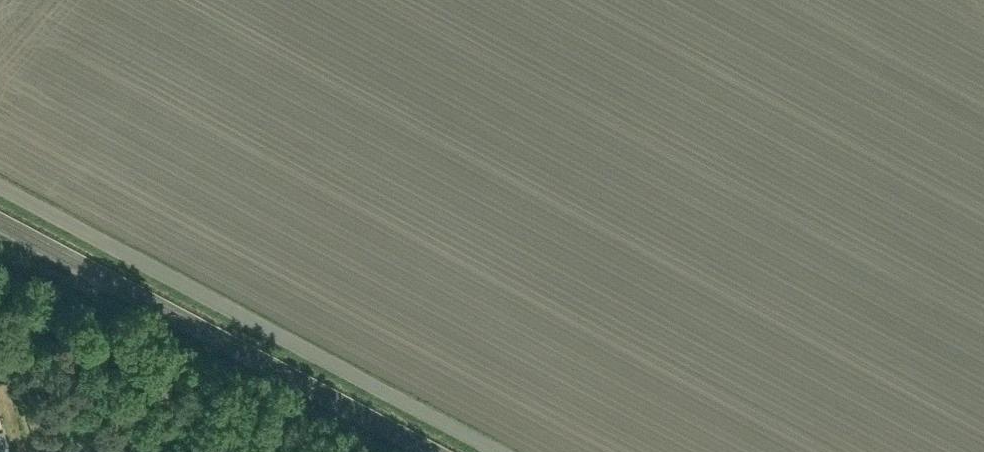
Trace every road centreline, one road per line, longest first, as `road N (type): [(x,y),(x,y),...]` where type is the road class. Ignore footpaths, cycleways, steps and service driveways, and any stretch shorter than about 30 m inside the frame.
road 1 (residential): [(515,451),(0,181)]

